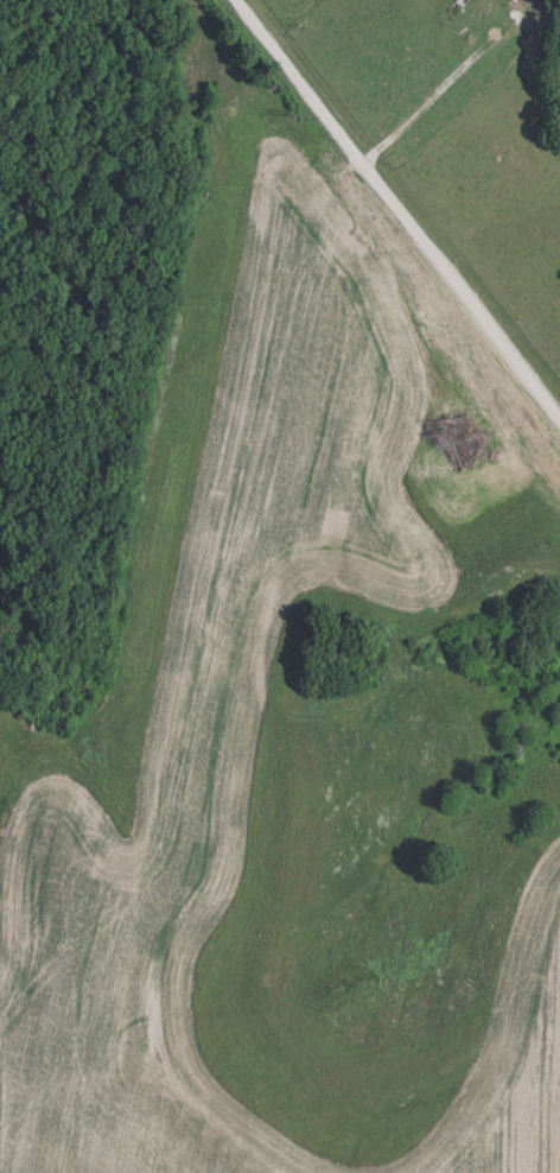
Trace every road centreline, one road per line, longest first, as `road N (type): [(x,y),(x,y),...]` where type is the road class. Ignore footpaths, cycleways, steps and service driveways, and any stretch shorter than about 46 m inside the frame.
road 1 (residential): [(559,427),(240,0)]

